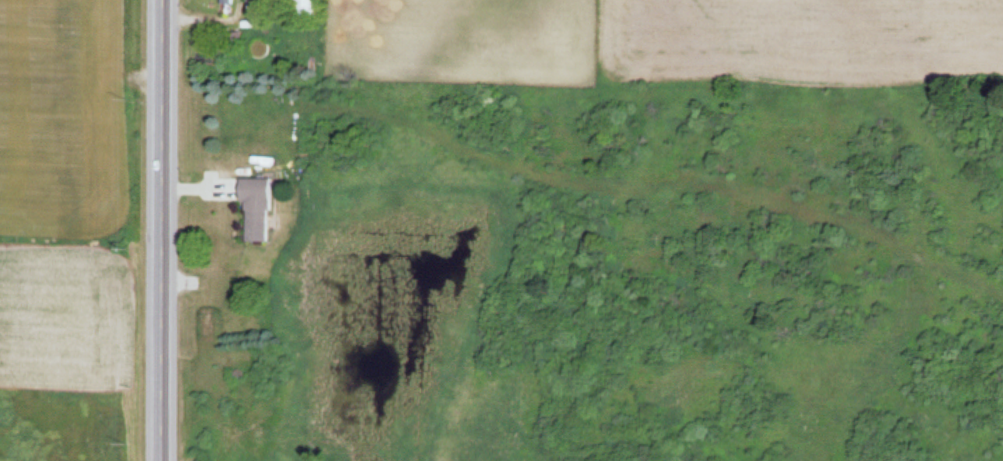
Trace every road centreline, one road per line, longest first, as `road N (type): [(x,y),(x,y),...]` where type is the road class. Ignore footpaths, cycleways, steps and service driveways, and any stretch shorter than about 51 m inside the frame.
road 1 (primary): [(162,460),(167,0)]

